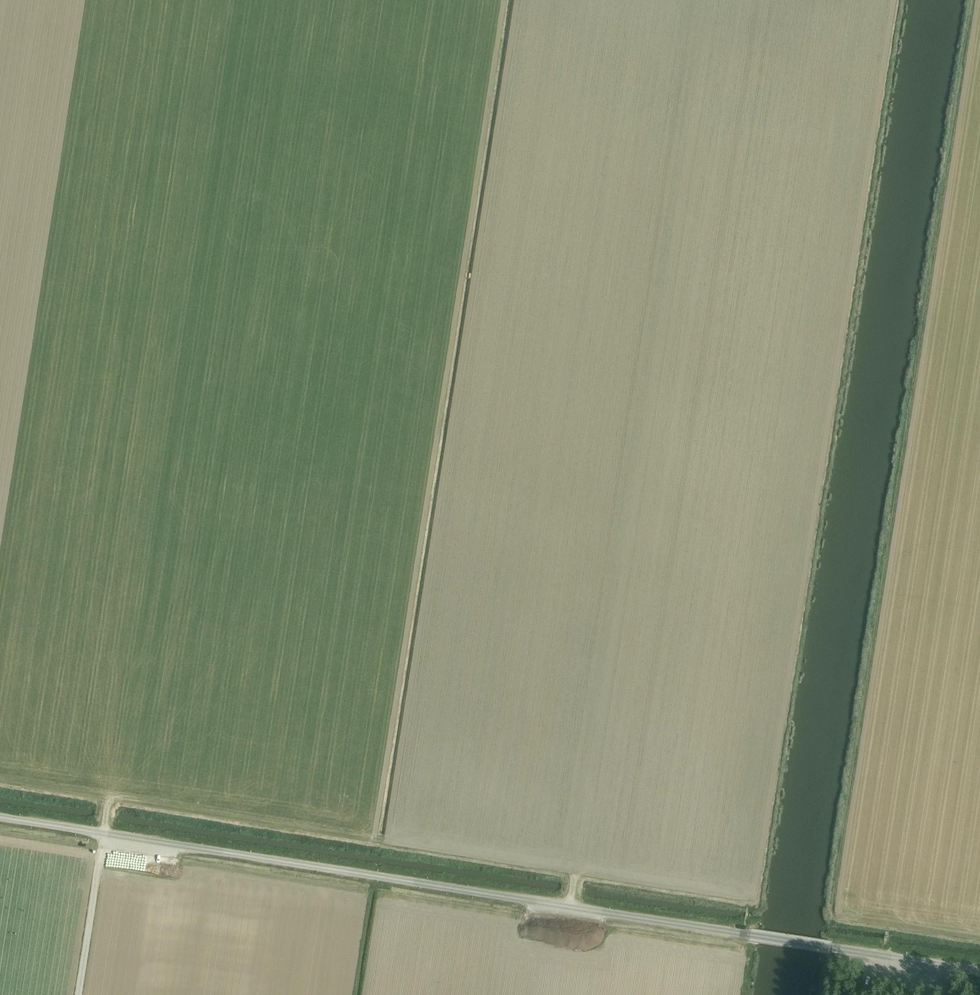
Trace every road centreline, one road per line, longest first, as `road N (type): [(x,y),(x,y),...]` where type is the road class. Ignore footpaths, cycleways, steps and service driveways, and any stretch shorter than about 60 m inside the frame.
road 1 (track): [(504,0),(371,832),(572,870),(567,905)]
road 2 (tertiary): [(979,971),(0,819)]
road 3 (track): [(77,994),(101,836)]

